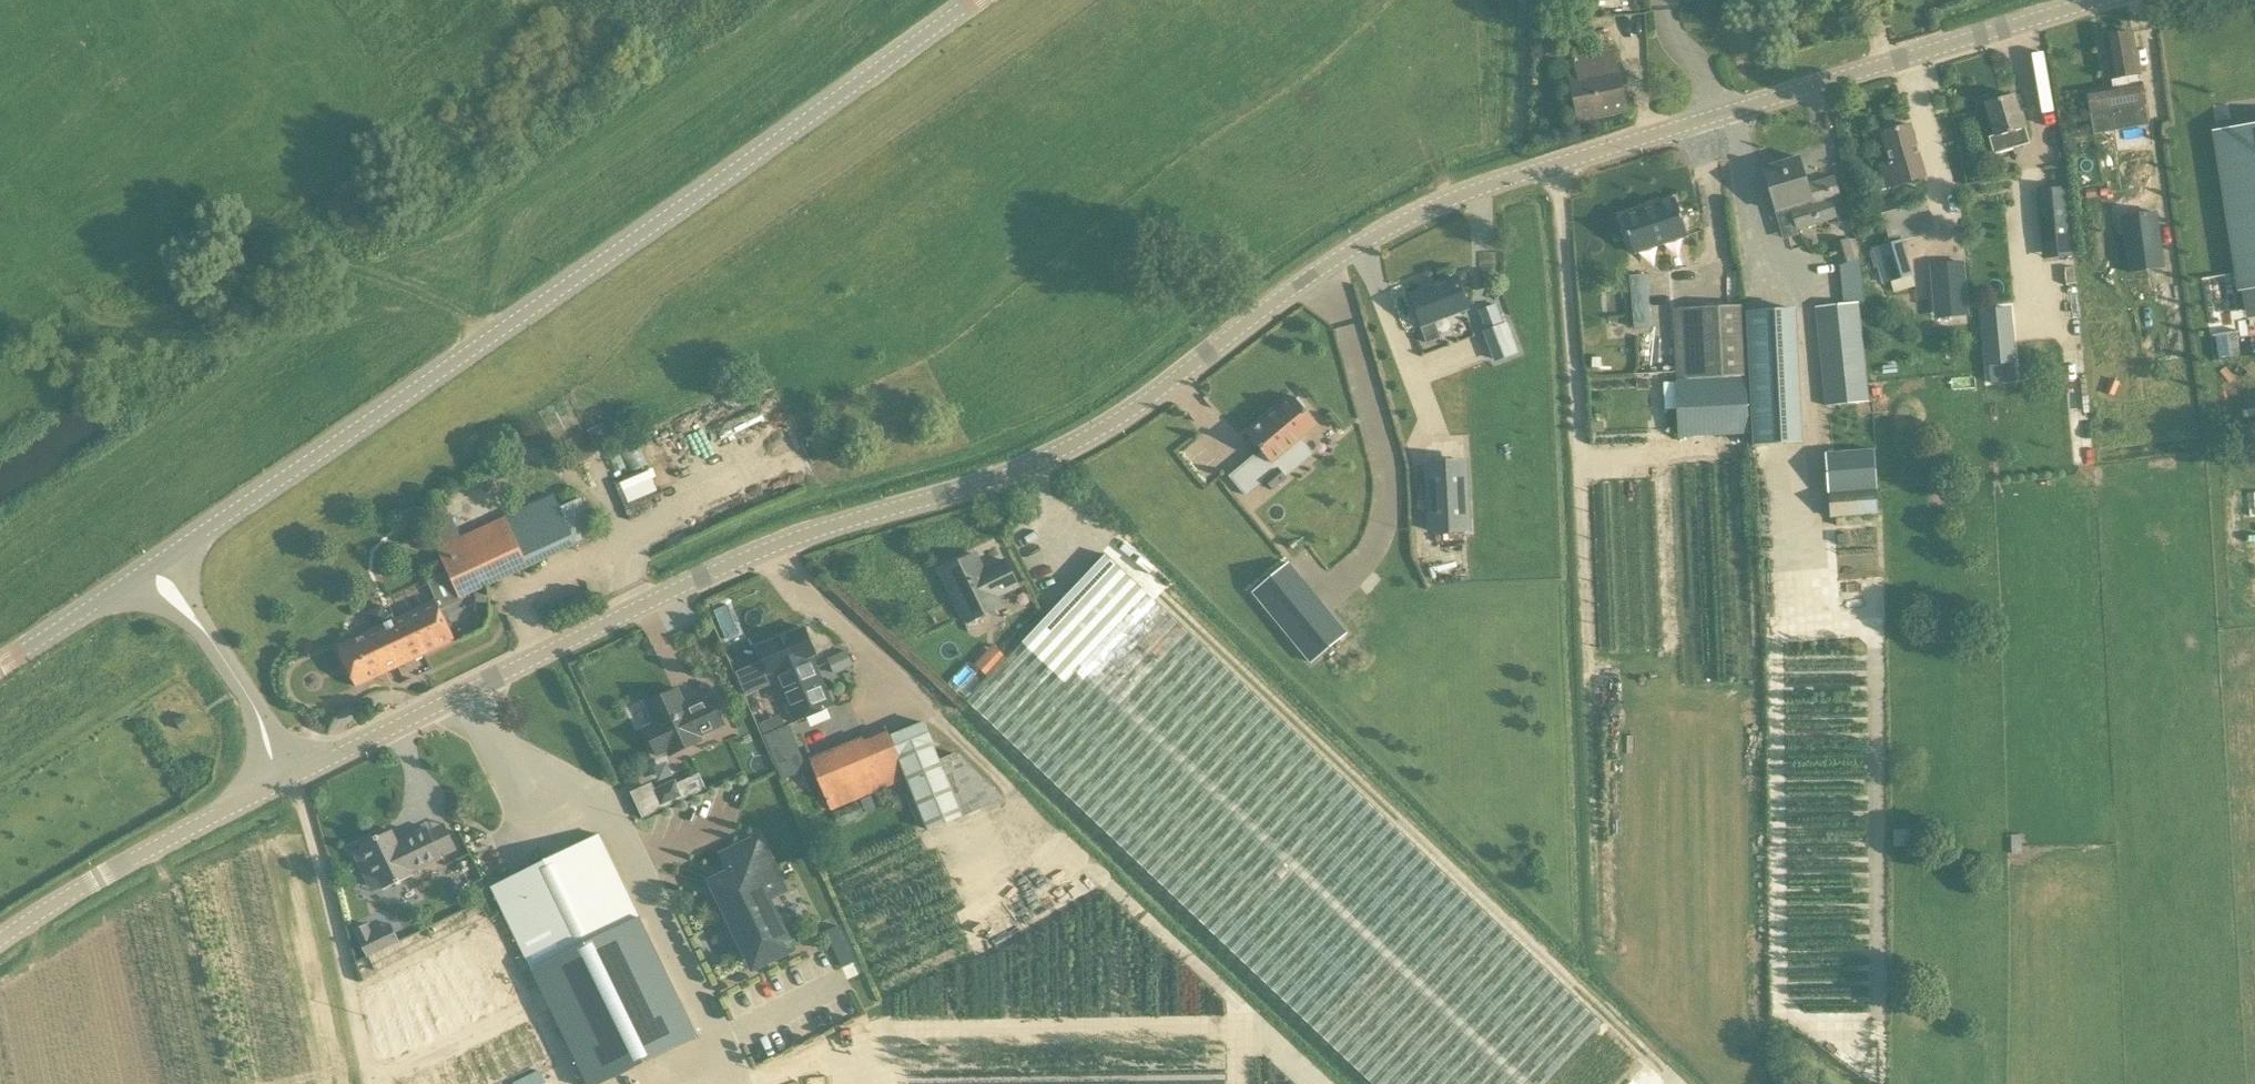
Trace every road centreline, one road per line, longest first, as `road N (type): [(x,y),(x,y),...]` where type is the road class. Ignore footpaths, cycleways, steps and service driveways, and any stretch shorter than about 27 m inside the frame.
road 1 (unclassified): [(279,780),(705,578),(1054,461),(1127,417),(1362,244),(1477,191),(2099,0)]
road 2 (tertiary): [(154,567),(969,0)]
road 3 (unclassified): [(279,780),(242,687),(154,567)]
road 4 (track): [(493,332),(415,292),(337,271),(276,272)]
road 5 (residential): [(0,944),(175,837)]
road 6 (tertiary): [(0,665),(154,567)]

